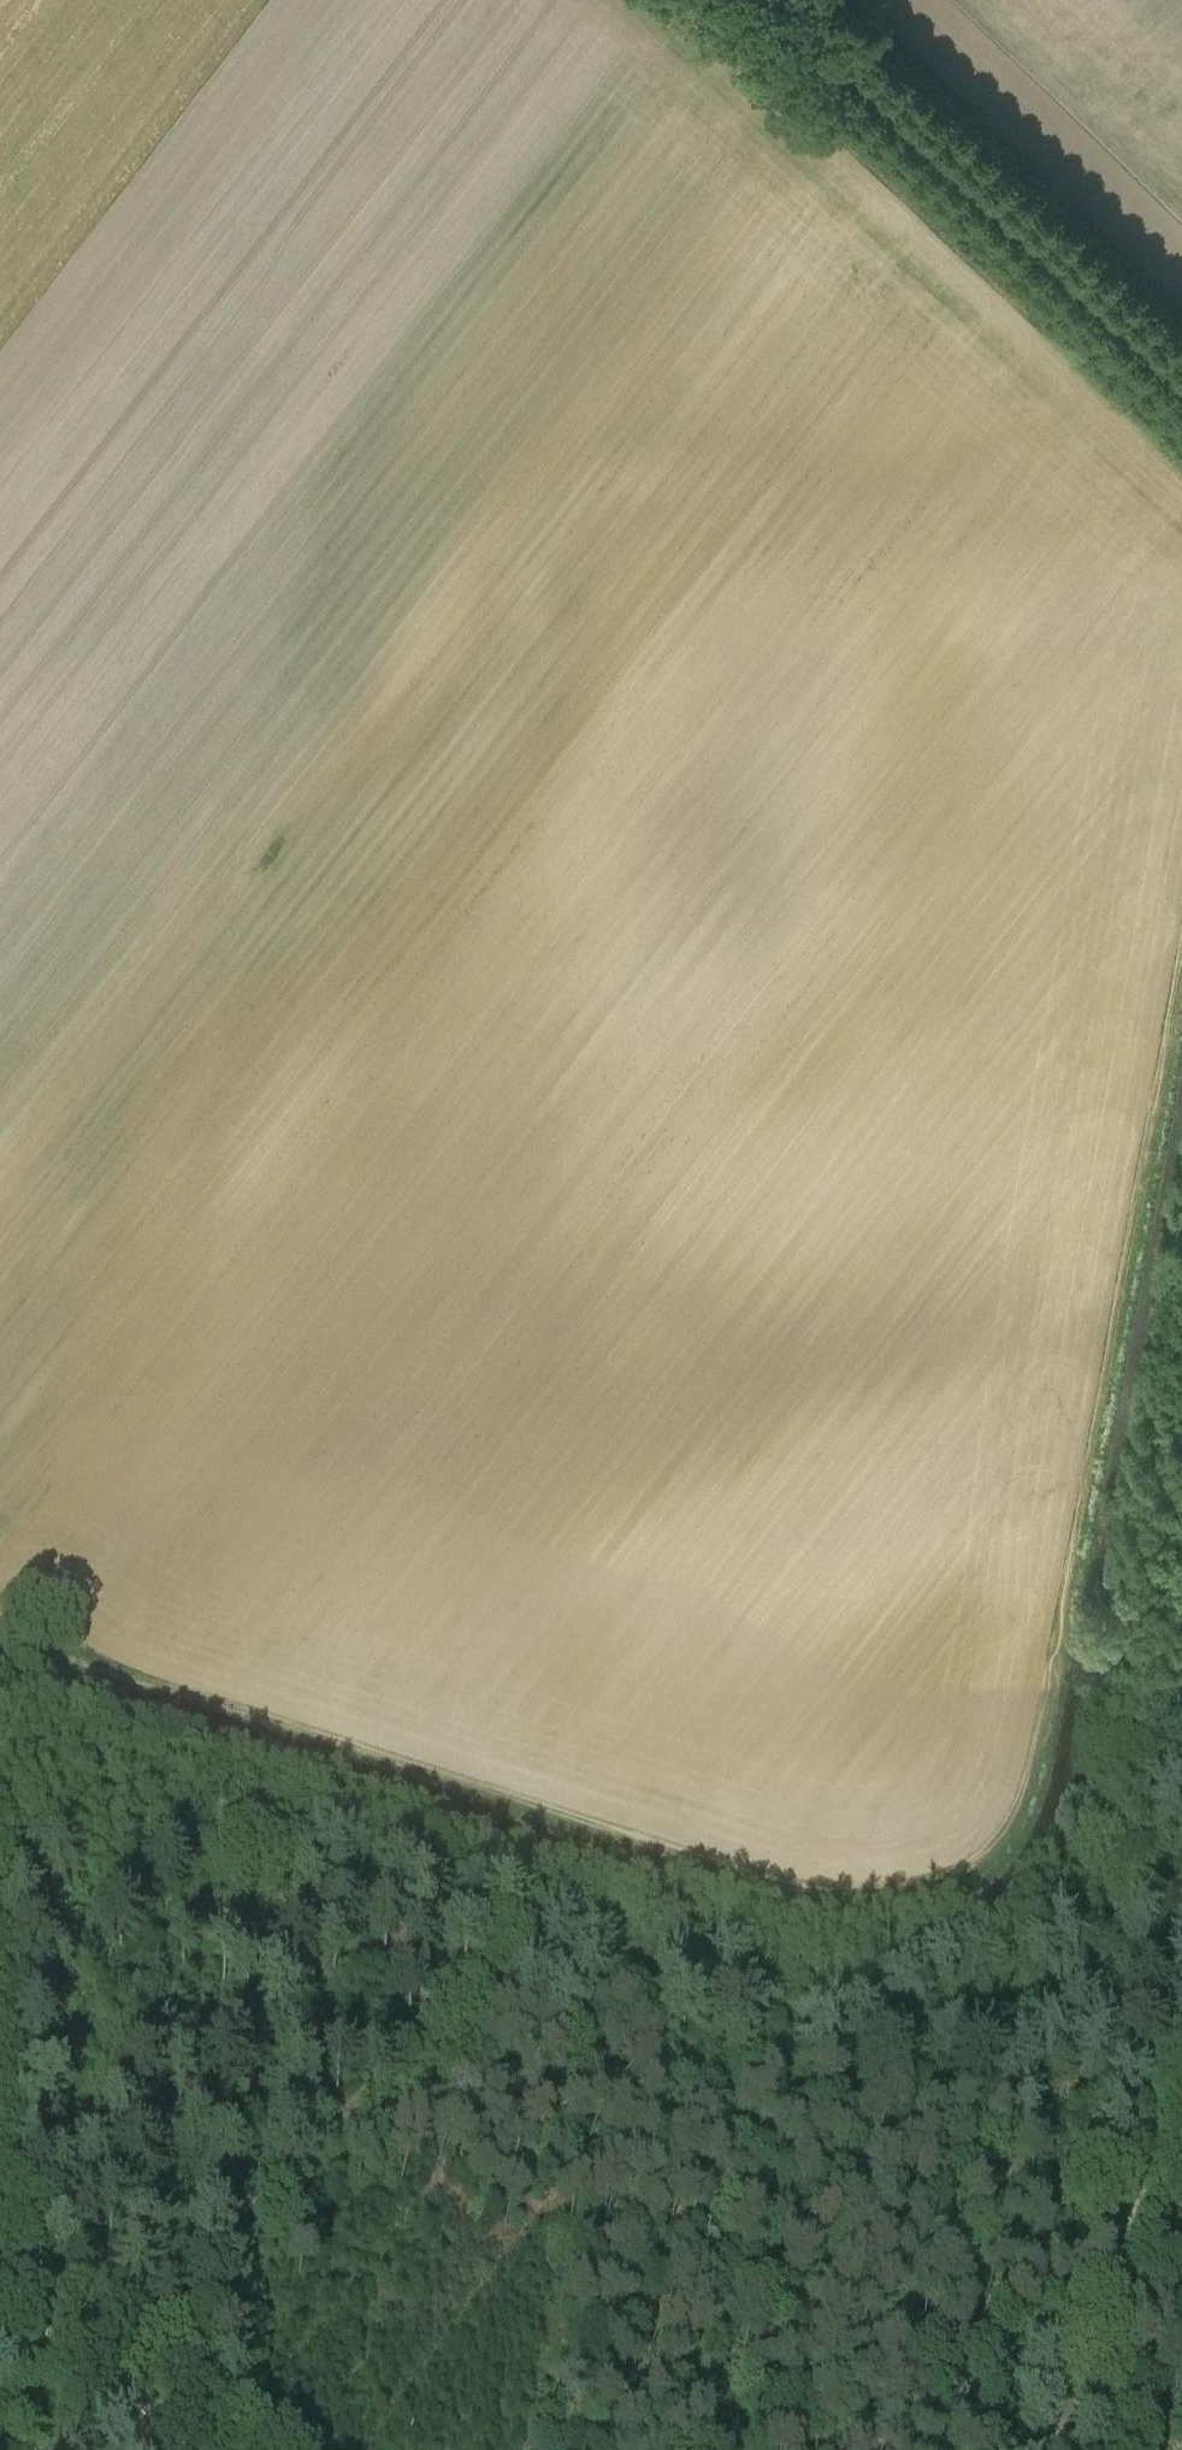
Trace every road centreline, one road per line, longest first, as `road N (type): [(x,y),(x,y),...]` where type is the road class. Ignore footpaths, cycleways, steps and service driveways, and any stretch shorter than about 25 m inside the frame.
road 1 (track): [(784,0),(1181,381)]
road 2 (track): [(0,2306),(201,2449)]

